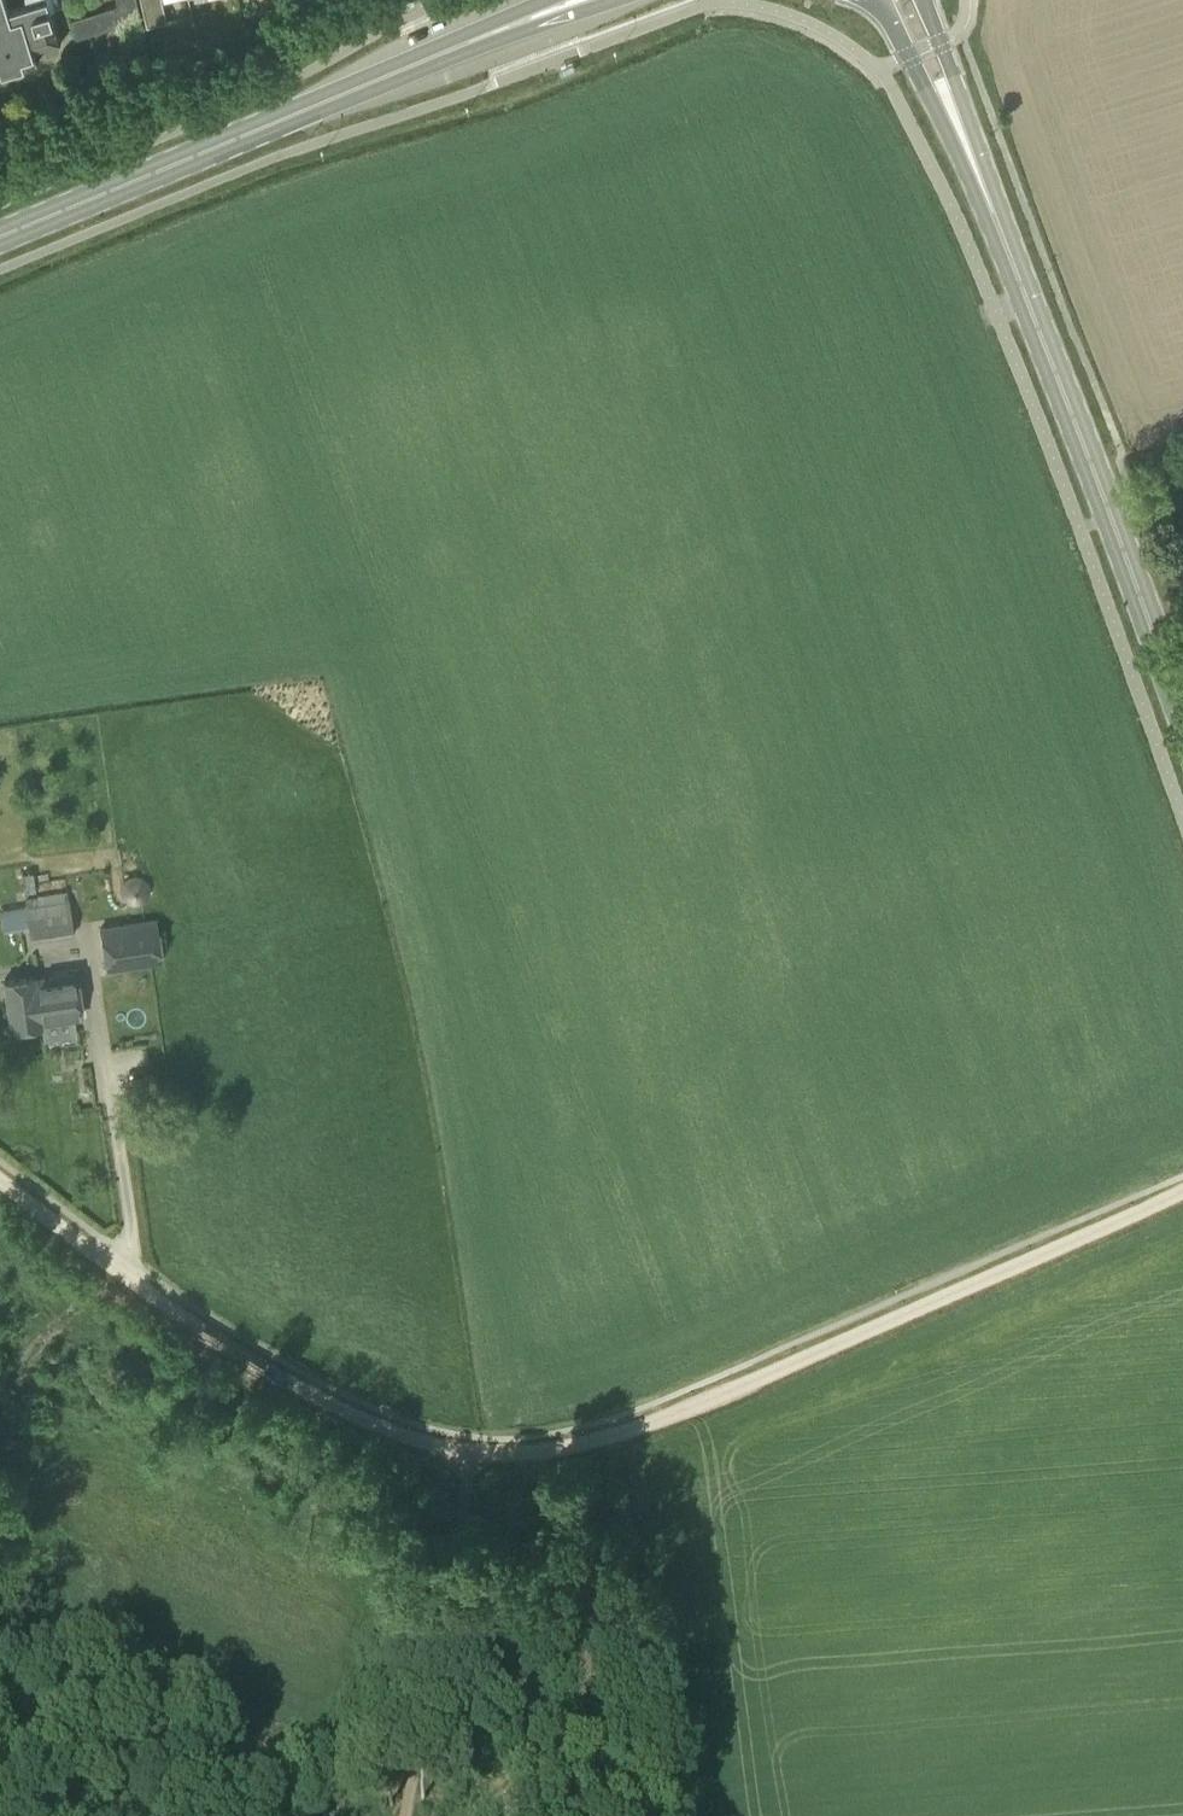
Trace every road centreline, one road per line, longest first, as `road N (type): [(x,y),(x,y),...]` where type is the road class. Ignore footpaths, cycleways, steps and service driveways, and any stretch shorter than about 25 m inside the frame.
road 1 (primary): [(1182,713),(907,0)]
road 2 (track): [(475,1454),(569,1446),(652,1423),(1182,1194)]
road 3 (primary): [(0,239),(577,0)]
road 4 (track): [(0,1173),(138,1283),(300,1389),(382,1428),(475,1454)]
road 5 (track): [(405,1815),(475,1454)]

